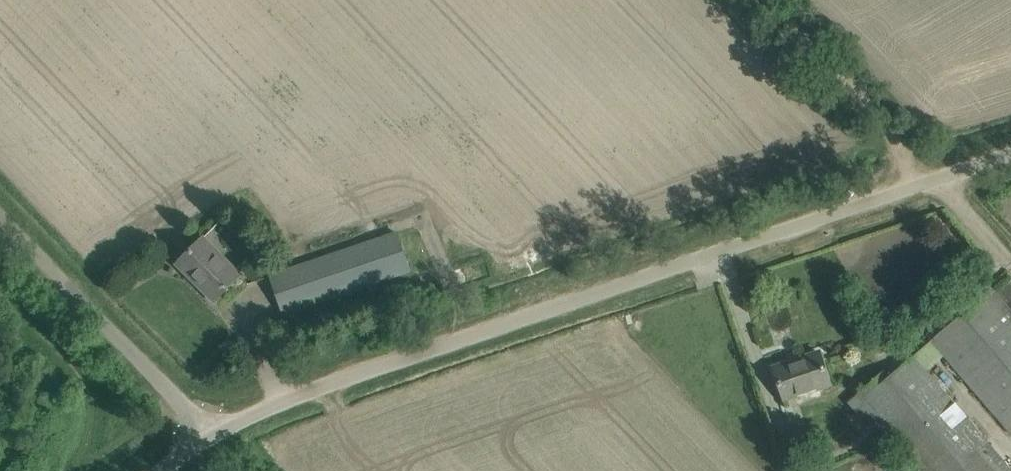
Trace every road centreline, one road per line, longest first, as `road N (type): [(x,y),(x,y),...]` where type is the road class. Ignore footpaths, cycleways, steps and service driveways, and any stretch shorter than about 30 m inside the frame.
road 1 (unclassified): [(211,437),(328,383),(1010,153)]
road 2 (unclassified): [(211,437),(0,217)]
road 3 (track): [(914,186),(887,126),(762,0)]

